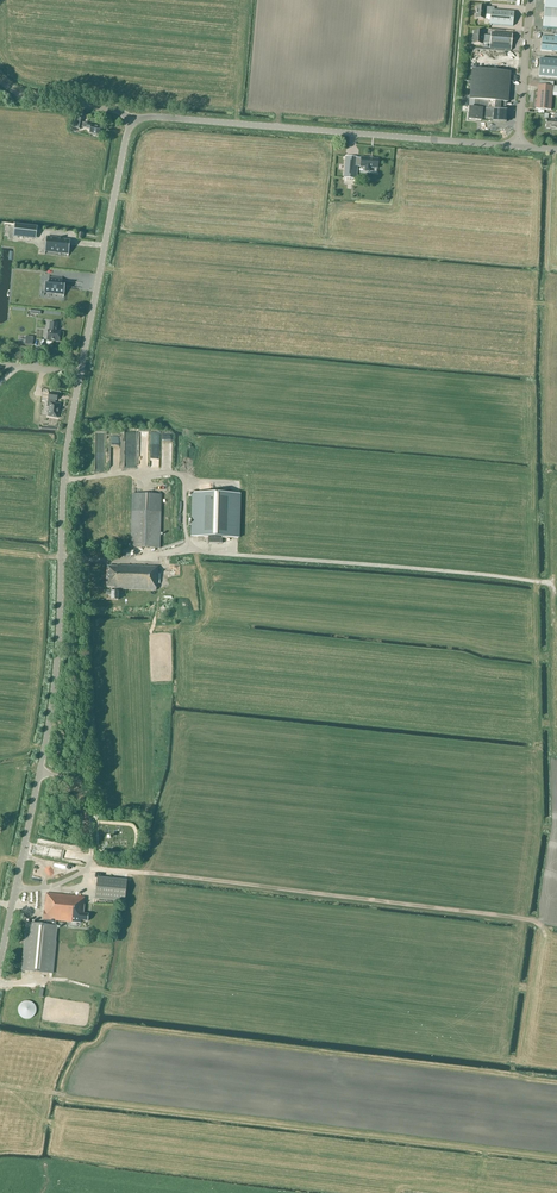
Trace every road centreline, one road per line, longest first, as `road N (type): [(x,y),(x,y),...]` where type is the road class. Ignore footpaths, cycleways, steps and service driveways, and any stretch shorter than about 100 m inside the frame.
road 1 (tertiary): [(0,964),(49,728),(70,431),(132,123)]
road 2 (tertiary): [(518,147),(160,117),(132,123)]
road 3 (unclassified): [(518,147),(530,0)]
road 4 (unclassified): [(132,123),(109,110),(34,100),(0,79)]

